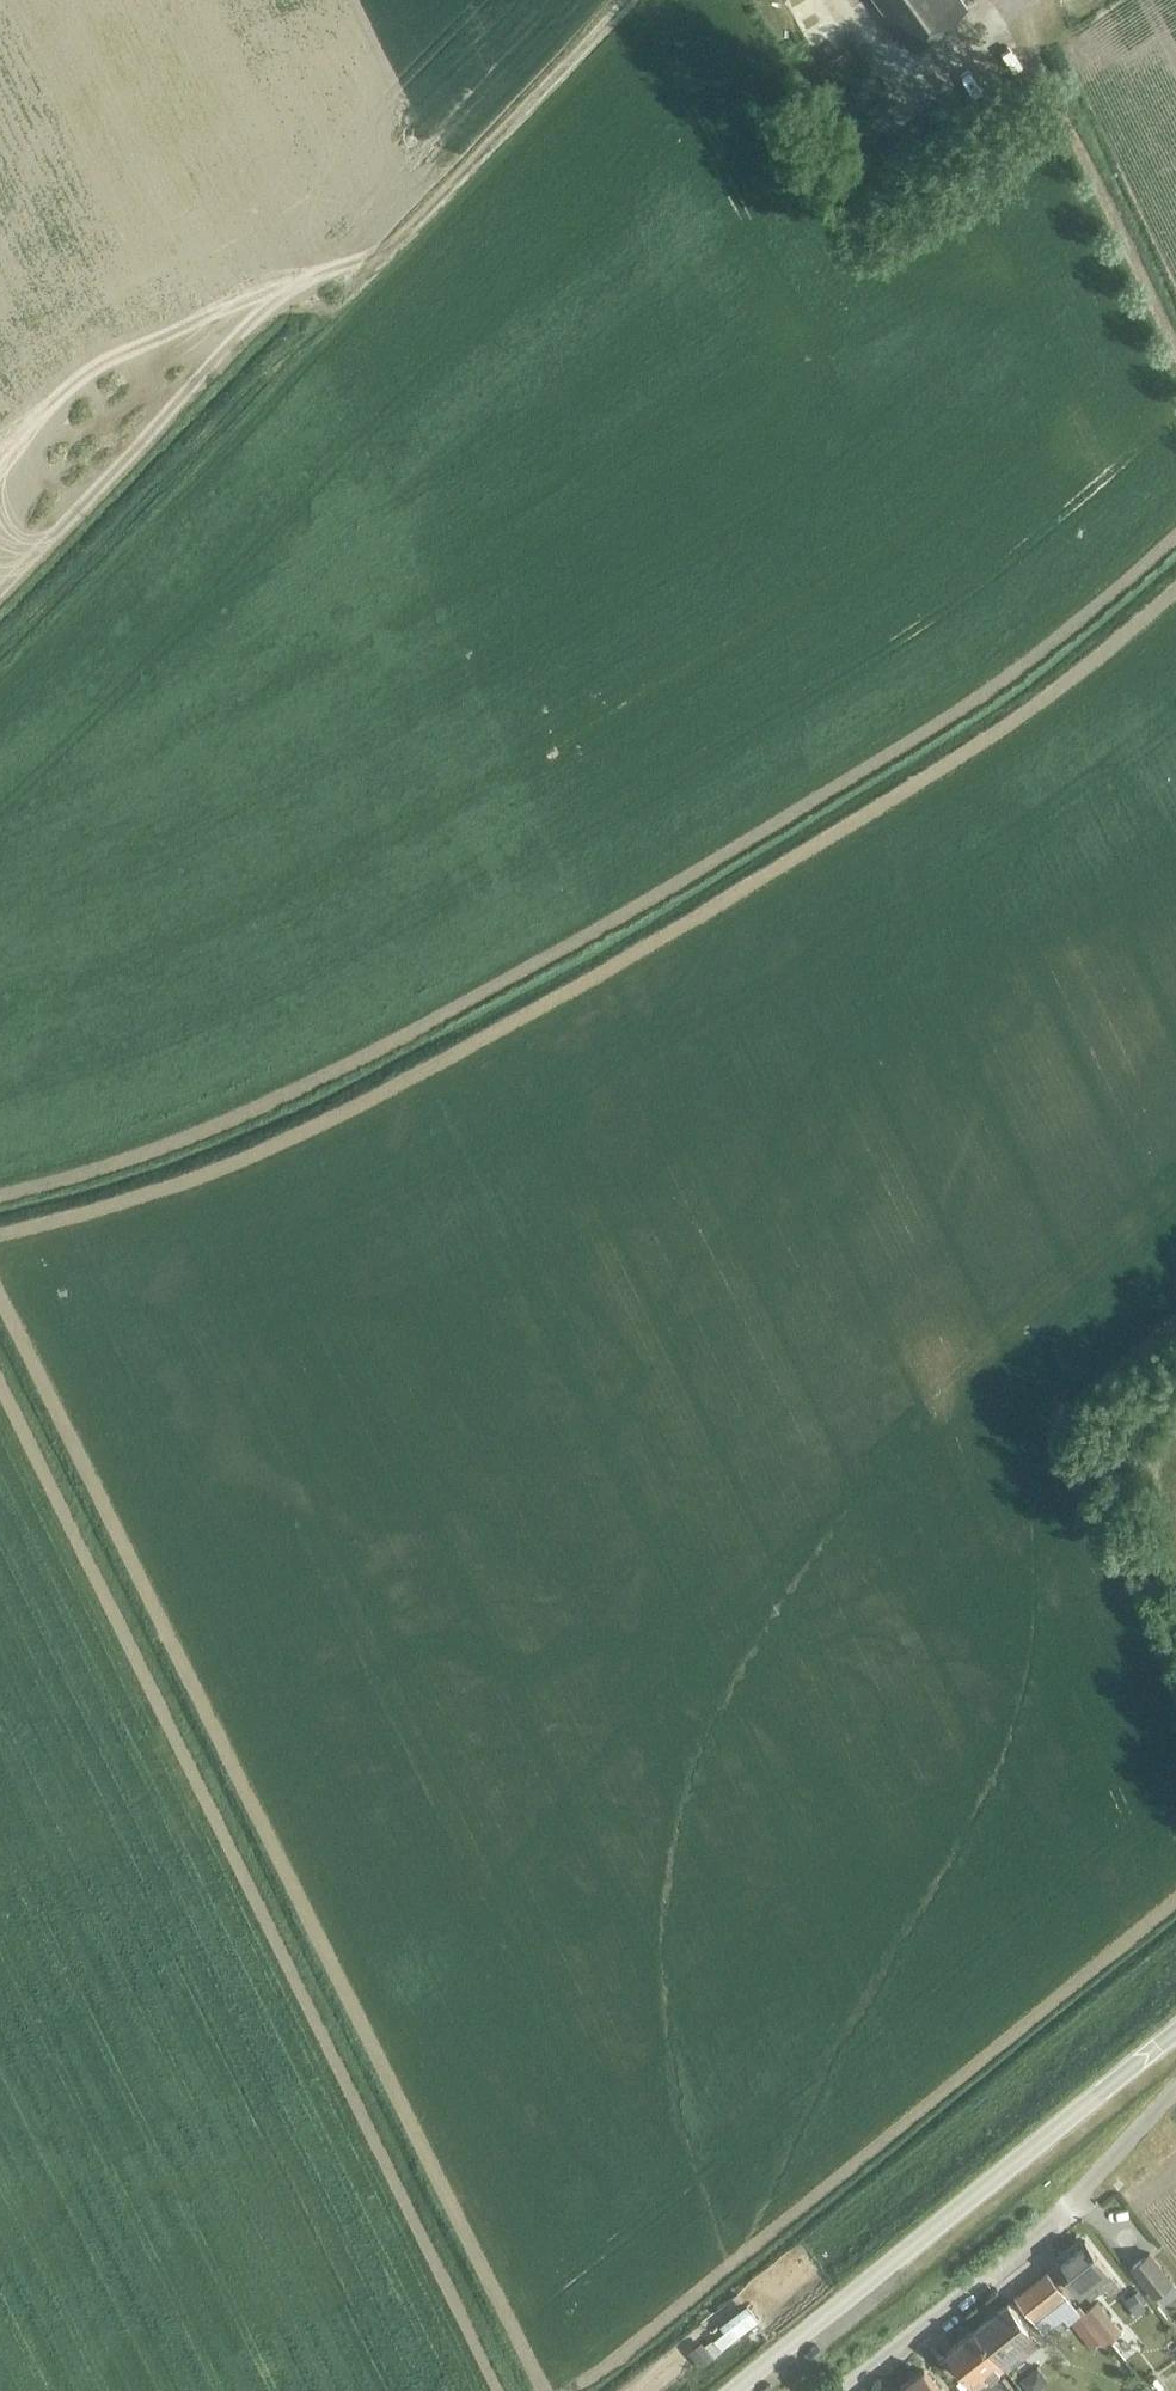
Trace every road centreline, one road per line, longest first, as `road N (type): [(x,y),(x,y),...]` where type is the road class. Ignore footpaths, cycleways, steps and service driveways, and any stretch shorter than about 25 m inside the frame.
road 1 (tertiary): [(734,2390),(1175,2032)]
road 2 (residential): [(1175,2087),(1049,2230),(844,2390)]

